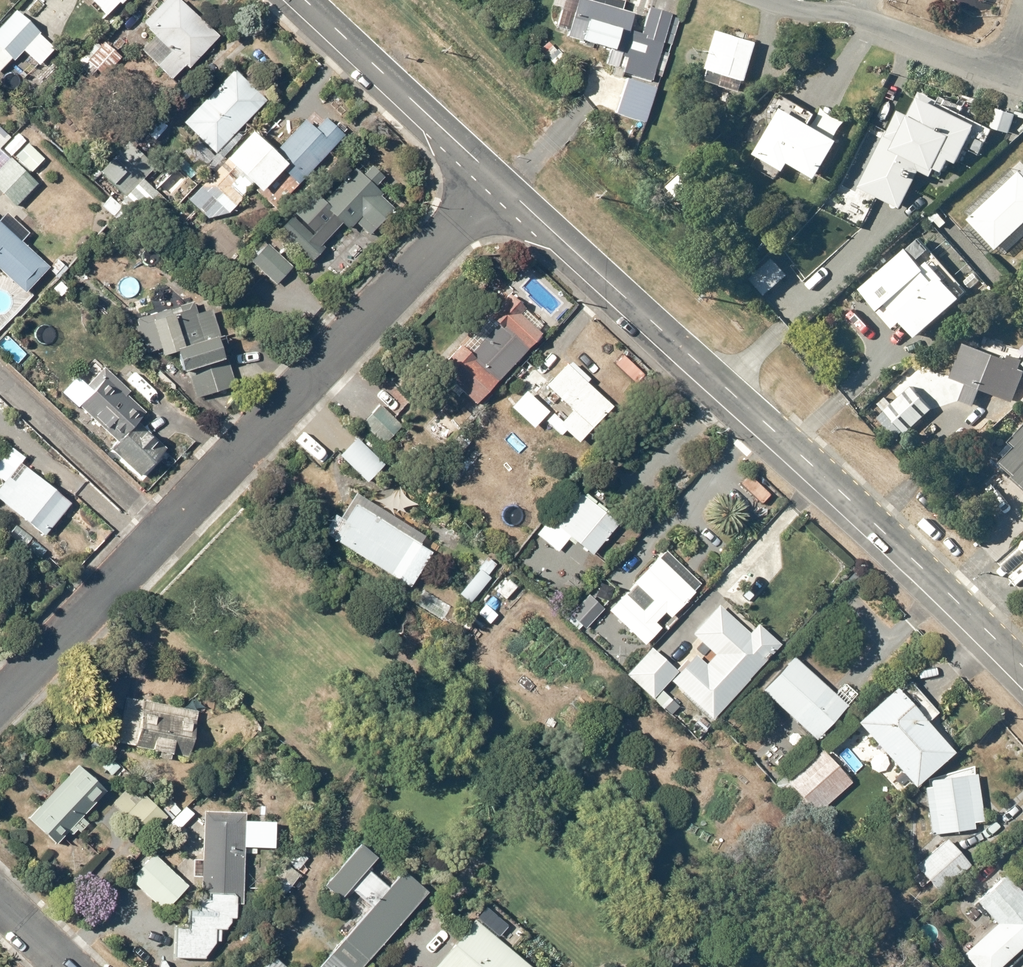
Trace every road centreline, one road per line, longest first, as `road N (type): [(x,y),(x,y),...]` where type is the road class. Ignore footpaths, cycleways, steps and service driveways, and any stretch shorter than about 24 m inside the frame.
road 1 (residential): [(0,707),(498,184)]
road 2 (secondary): [(498,184),(751,410),(1022,671)]
road 3 (secondary): [(304,0),(498,184)]
road 4 (residential): [(772,0),(1022,80)]

